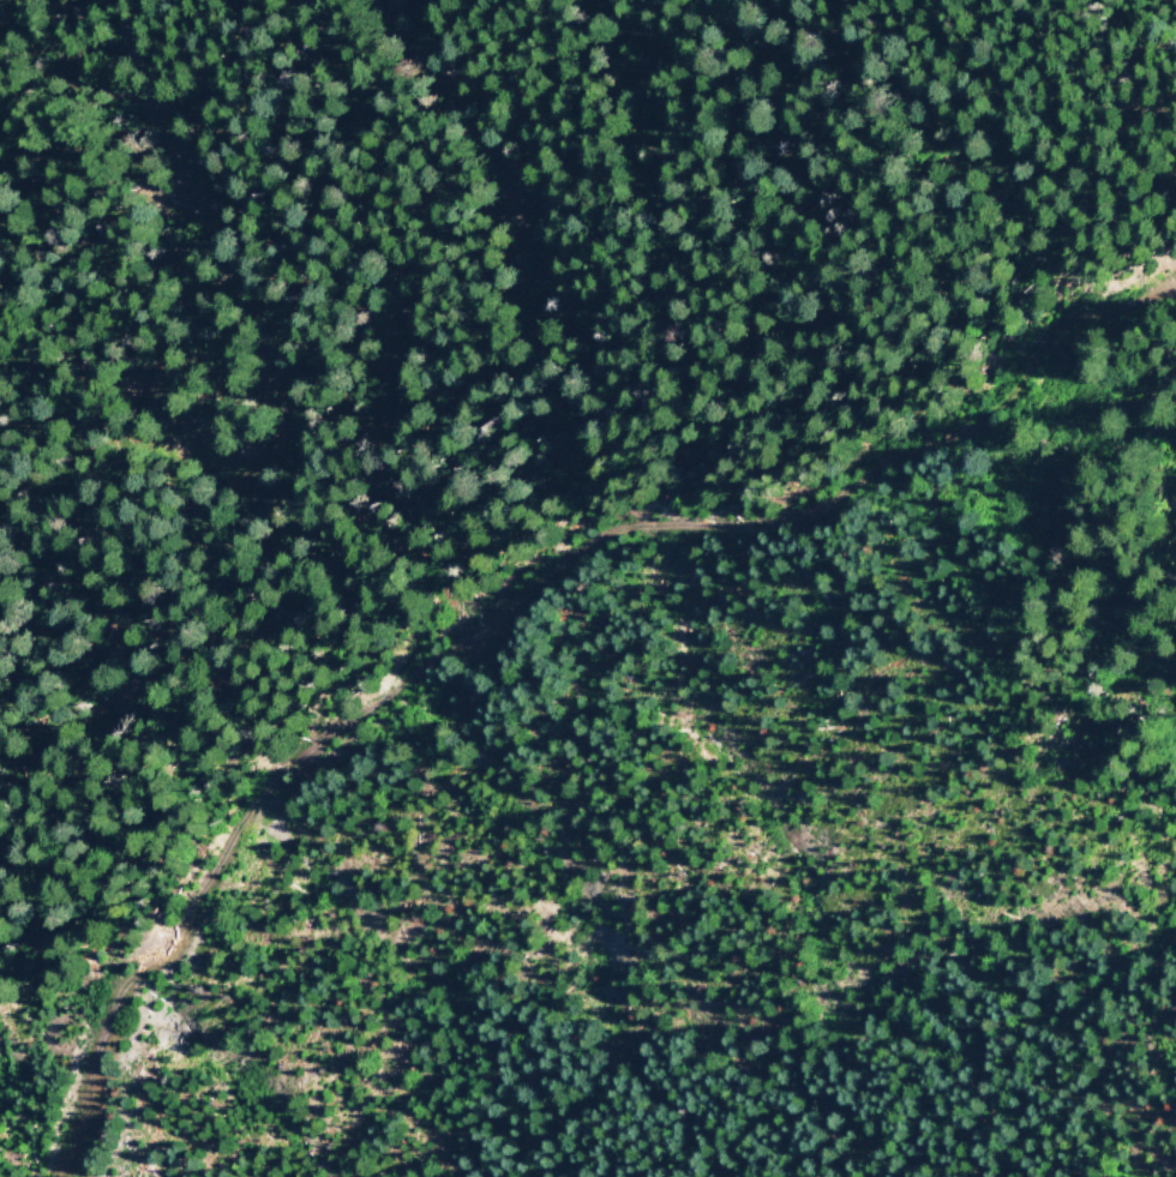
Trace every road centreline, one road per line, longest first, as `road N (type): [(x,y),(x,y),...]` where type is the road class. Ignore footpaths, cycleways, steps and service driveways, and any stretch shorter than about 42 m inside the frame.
road 1 (track): [(1175,271),(1063,293),(926,425),(752,529),(587,541),(492,620),(274,773),(78,1047),(58,1176)]

